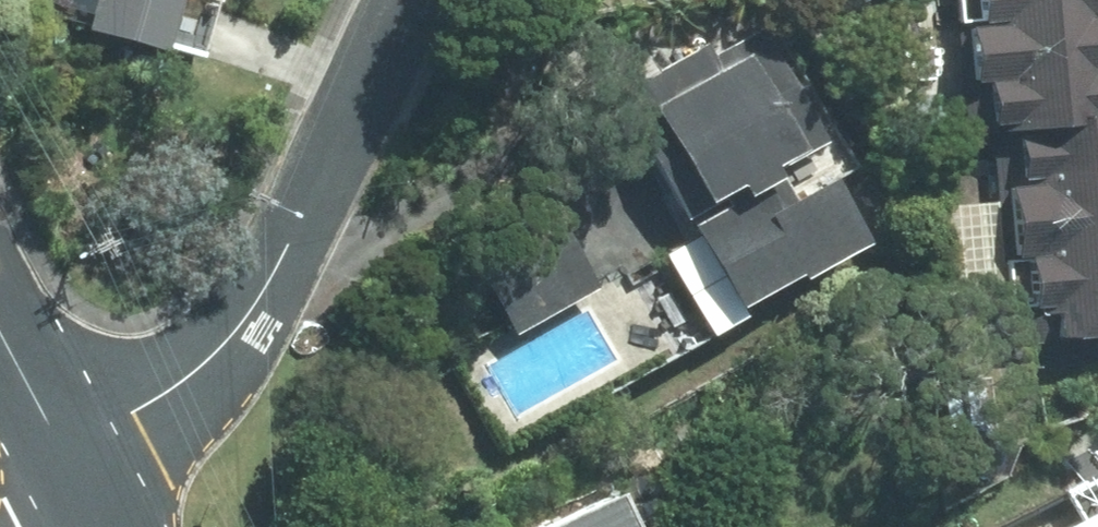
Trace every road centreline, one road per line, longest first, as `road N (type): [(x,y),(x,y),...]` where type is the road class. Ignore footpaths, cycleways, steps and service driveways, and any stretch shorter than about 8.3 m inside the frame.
road 1 (residential): [(404,0),(268,287),(102,518)]
road 2 (tertiary): [(102,518),(0,329)]

